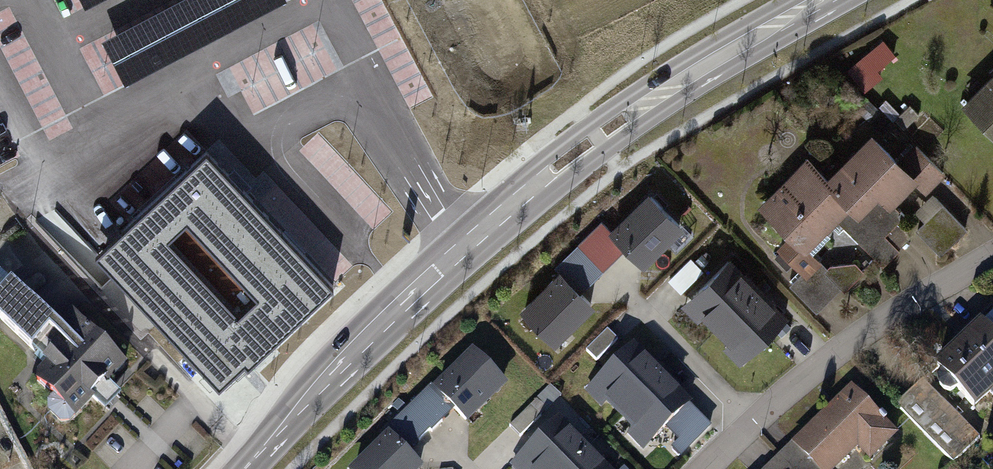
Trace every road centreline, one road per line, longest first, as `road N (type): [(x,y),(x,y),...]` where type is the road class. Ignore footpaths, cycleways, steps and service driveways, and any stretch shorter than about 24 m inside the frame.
road 1 (primary): [(245,468),(425,285),(550,175),(700,68),(821,0)]
road 2 (residential): [(992,250),(808,368),(698,468)]

